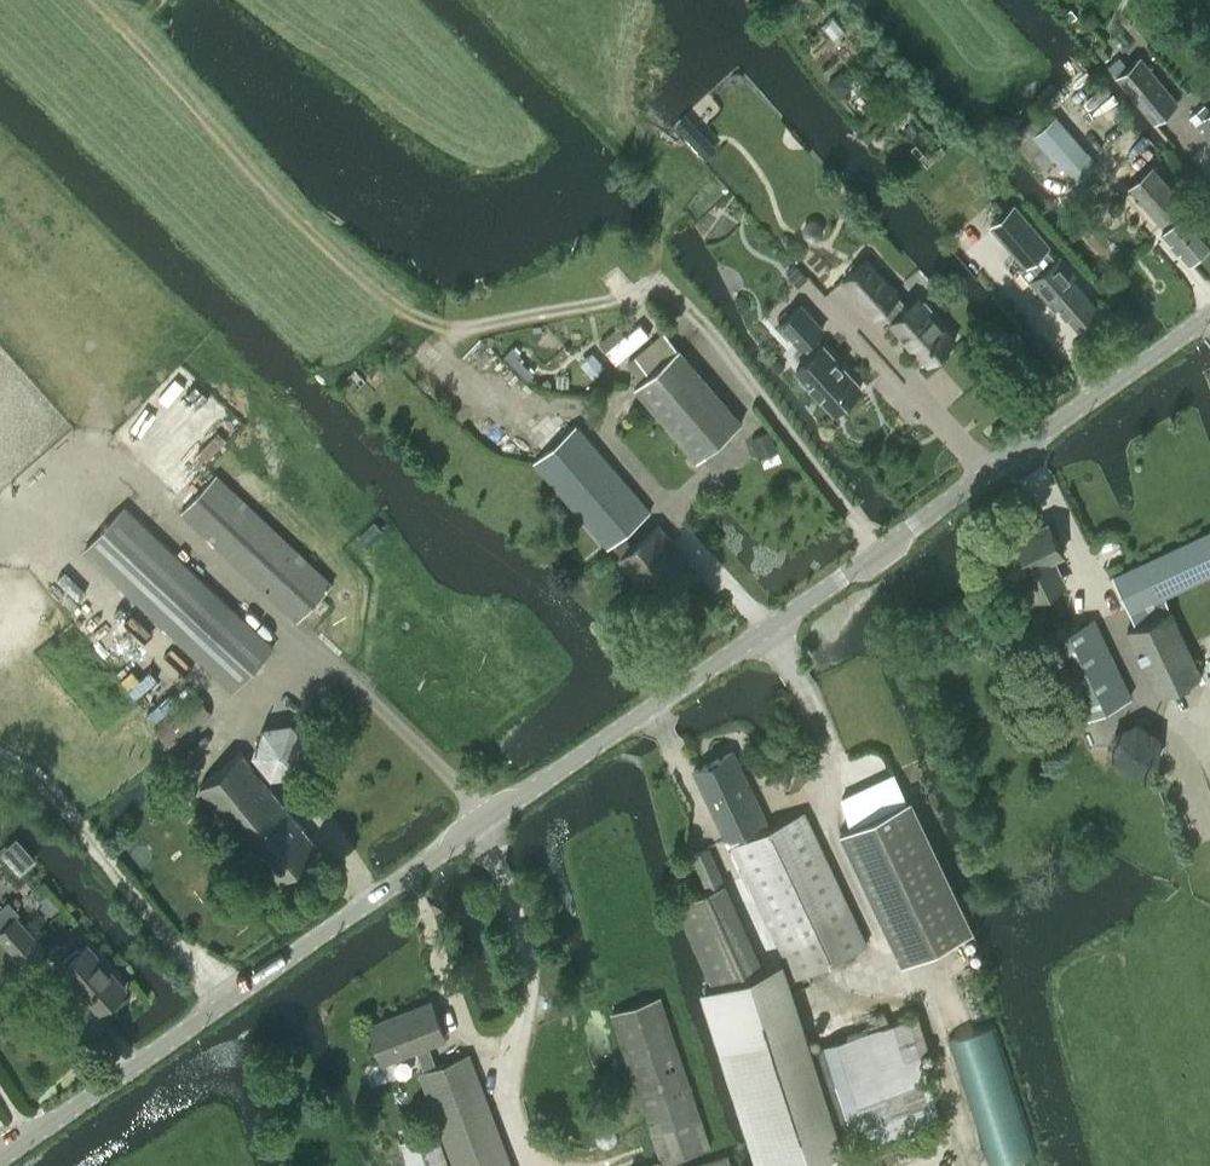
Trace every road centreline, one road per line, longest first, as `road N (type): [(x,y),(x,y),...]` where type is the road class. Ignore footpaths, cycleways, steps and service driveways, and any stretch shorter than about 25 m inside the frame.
road 1 (tertiary): [(1209,322),(0,1157)]
road 2 (track): [(582,412),(492,399),(454,365),(449,329),(387,300),(282,204),(88,0)]
road 3 (track): [(773,974),(796,1001),(919,992),(965,1148),(925,1165)]
road 4 (track): [(279,628),(165,516),(130,493),(0,511)]
road 5 (track): [(449,329),(664,291)]

